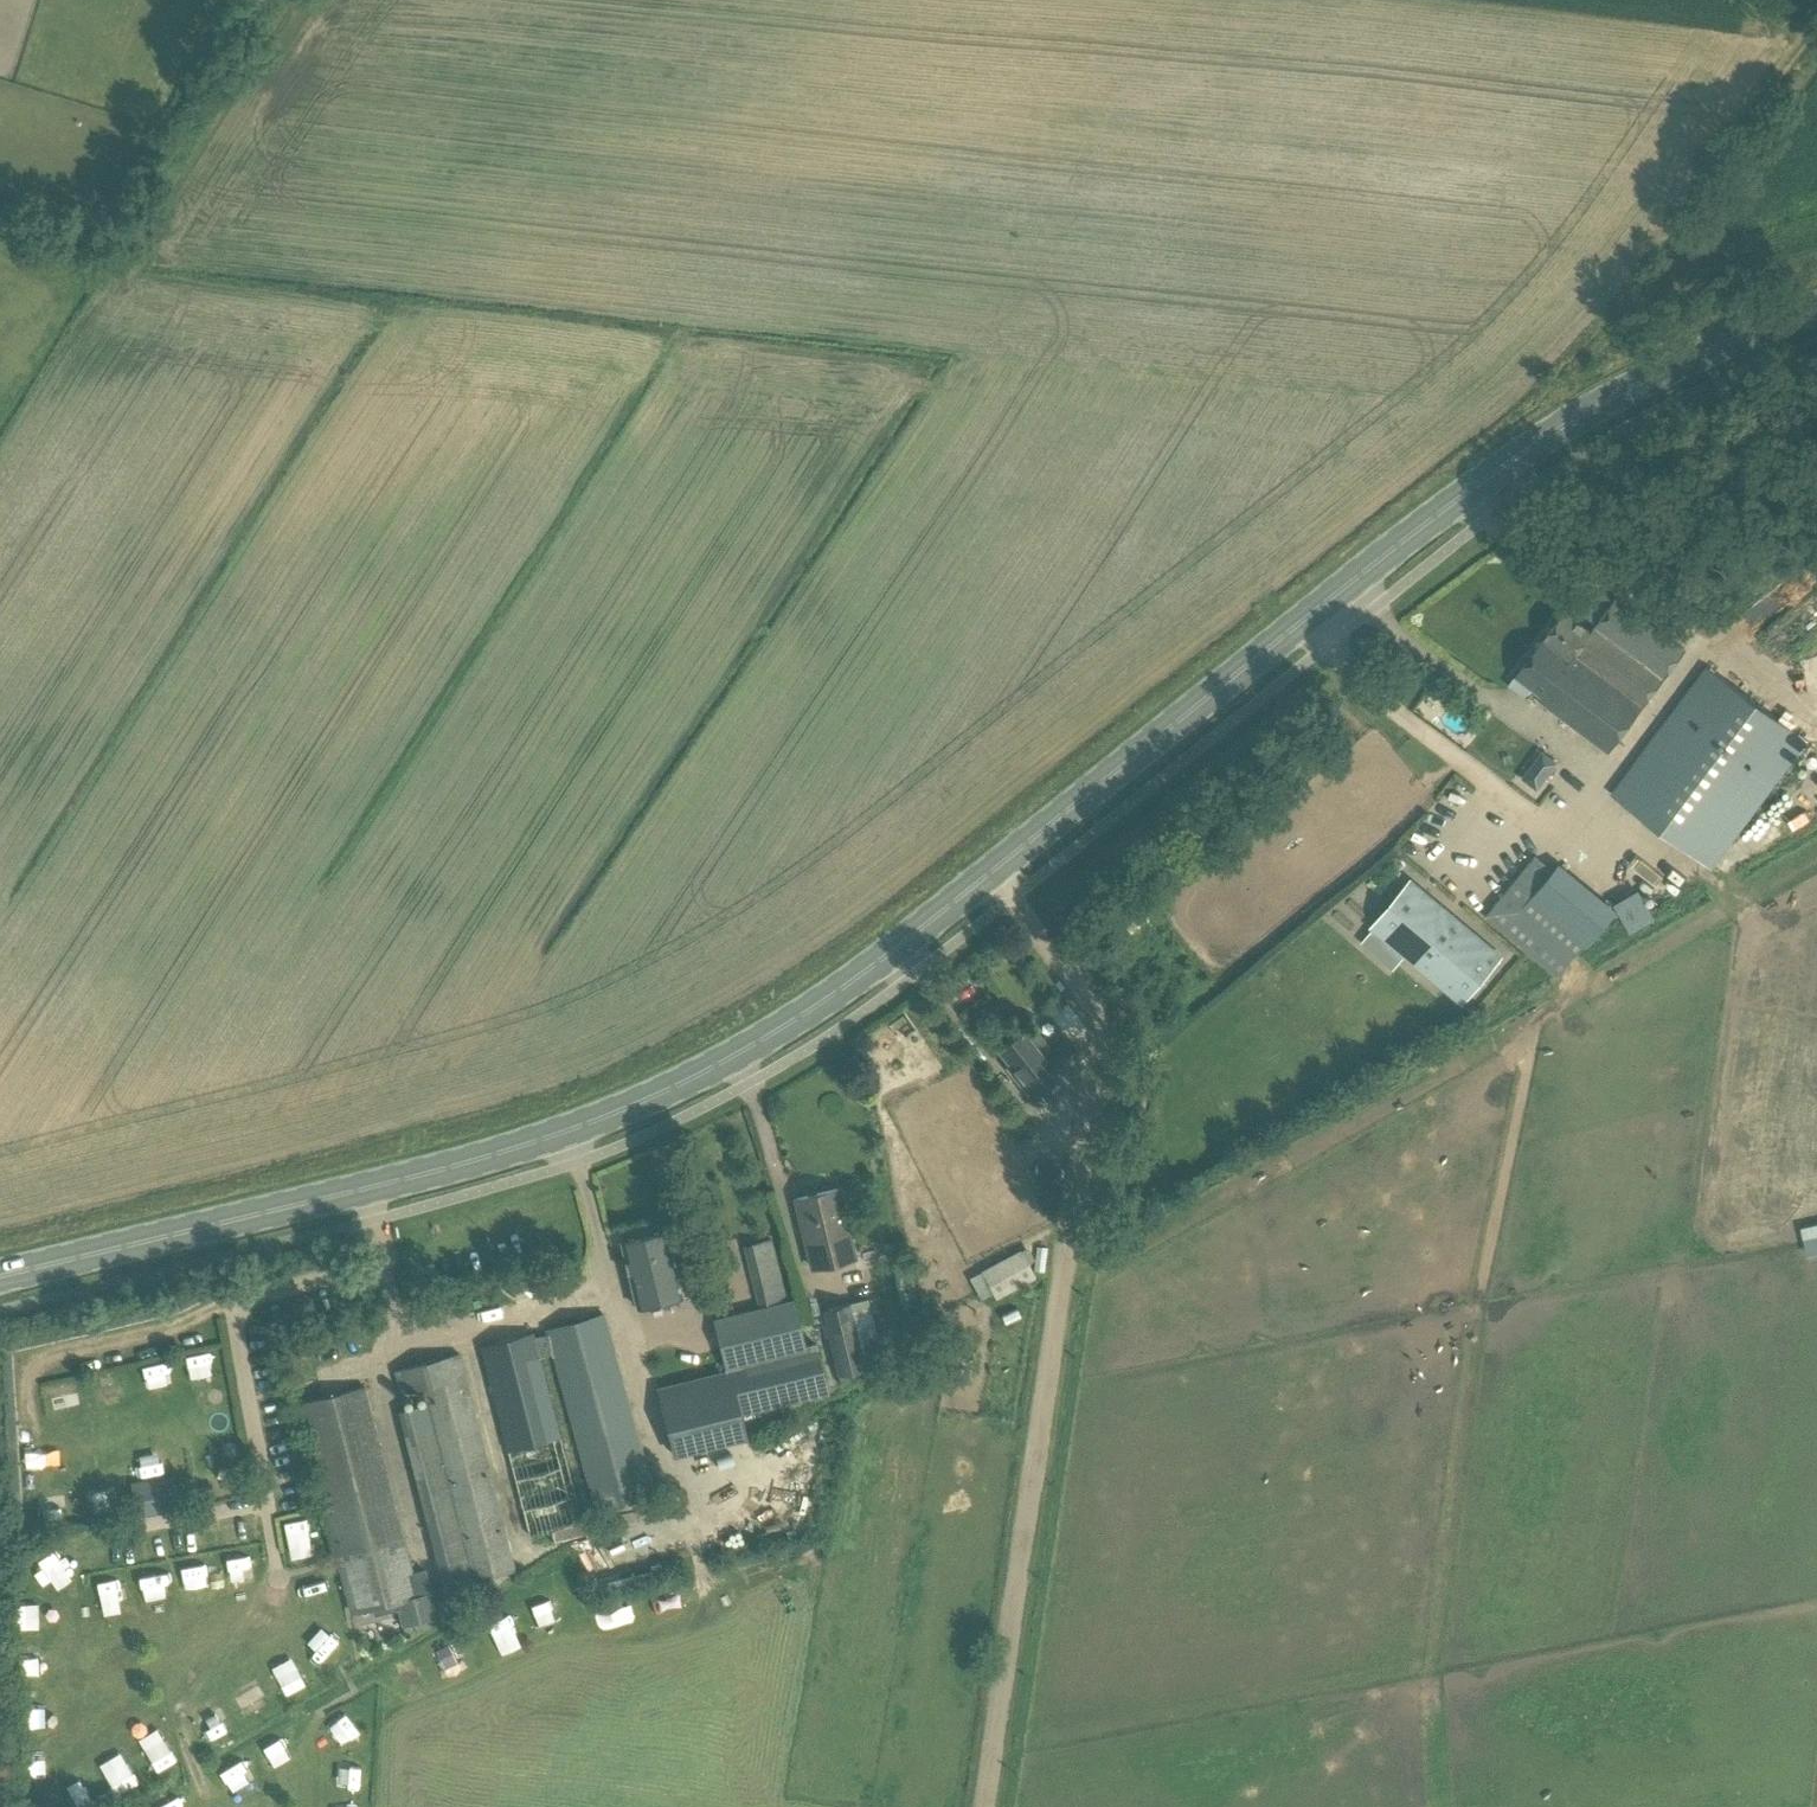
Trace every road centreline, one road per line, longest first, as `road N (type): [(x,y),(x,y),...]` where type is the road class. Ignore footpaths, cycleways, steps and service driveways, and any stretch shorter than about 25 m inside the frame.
road 1 (primary): [(0,1275),(466,1162),(645,1099),(739,1052),(900,944),(1352,580),(1551,432),(1640,380),(1816,309)]
road 2 (track): [(986,1806),(1103,1047),(1096,1019),(1010,899)]
road 3 (track): [(1816,23),(1607,317),(1566,391)]
road 4 (track): [(1488,517),(1564,586),(1623,583),(1816,722)]

